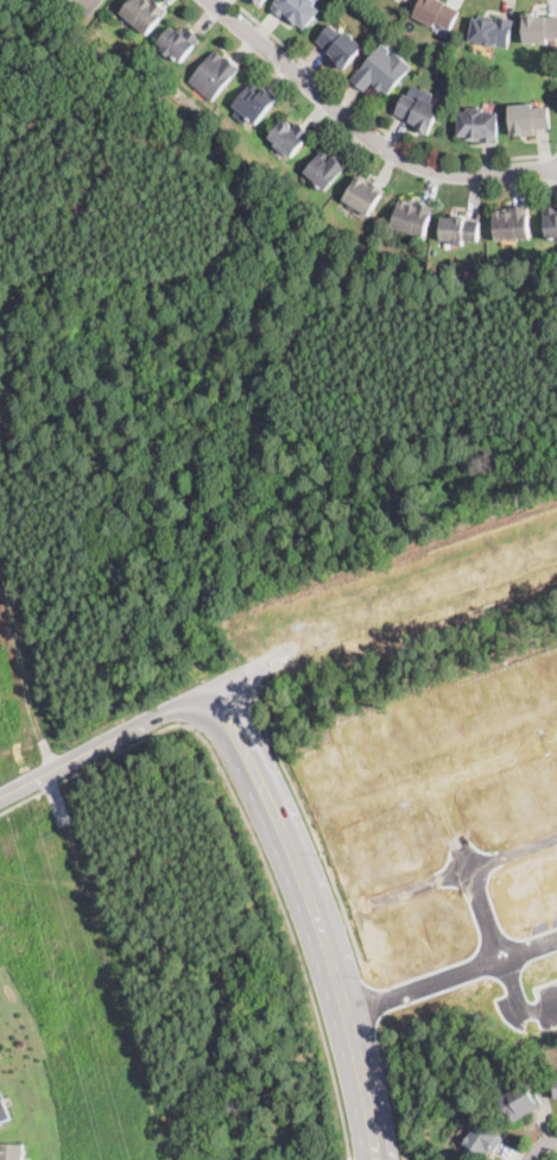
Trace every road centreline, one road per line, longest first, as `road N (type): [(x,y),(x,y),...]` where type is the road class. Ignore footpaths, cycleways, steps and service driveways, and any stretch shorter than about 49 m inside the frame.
road 1 (tertiary): [(213,686),(315,915),(354,1039),(378,1159)]
road 2 (residential): [(210,0),(403,158),(456,172),(556,168)]
road 3 (tertiary): [(213,686),(360,619),(556,547)]
road 4 (tertiary): [(0,794),(213,686)]
road 5 (residential): [(556,922),(340,994)]
road 6 (residential): [(342,807),(556,731)]
road 7 (residential): [(507,940),(447,770)]

